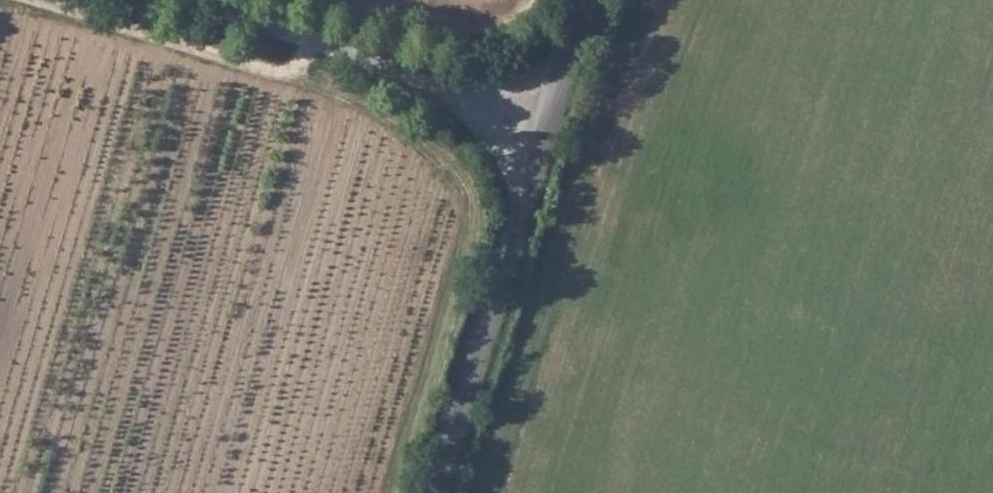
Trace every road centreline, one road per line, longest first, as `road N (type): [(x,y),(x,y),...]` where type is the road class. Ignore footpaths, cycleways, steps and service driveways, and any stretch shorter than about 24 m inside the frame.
road 1 (unclassified): [(543,127),(433,492)]
road 2 (residential): [(543,127),(185,0)]
road 3 (track): [(531,0),(482,17),(366,0)]
road 4 (unclassified): [(587,0),(543,127)]

